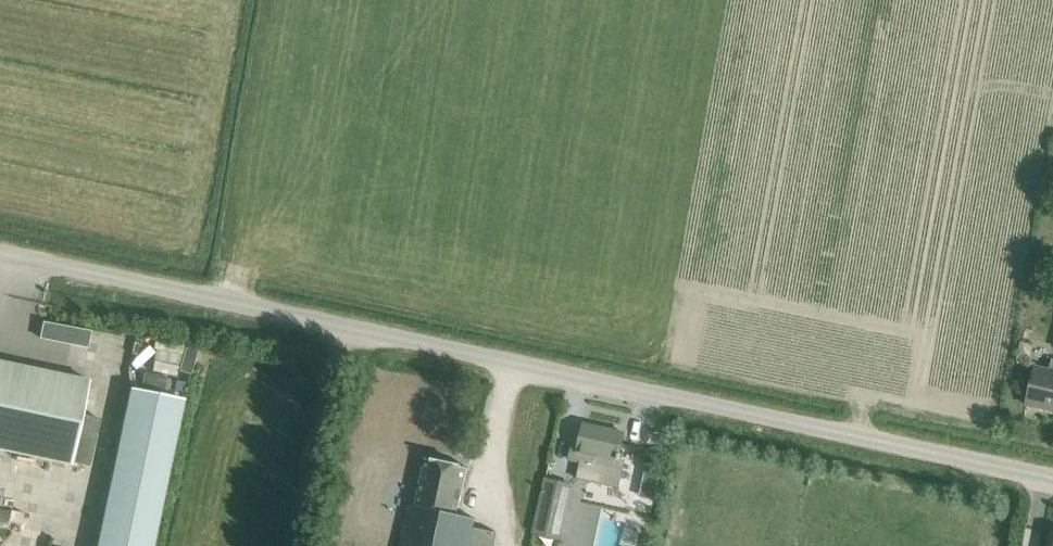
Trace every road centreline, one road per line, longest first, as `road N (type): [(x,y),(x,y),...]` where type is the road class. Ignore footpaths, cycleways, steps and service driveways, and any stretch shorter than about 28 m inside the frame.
road 1 (unclassified): [(1052,479),(0,255)]

